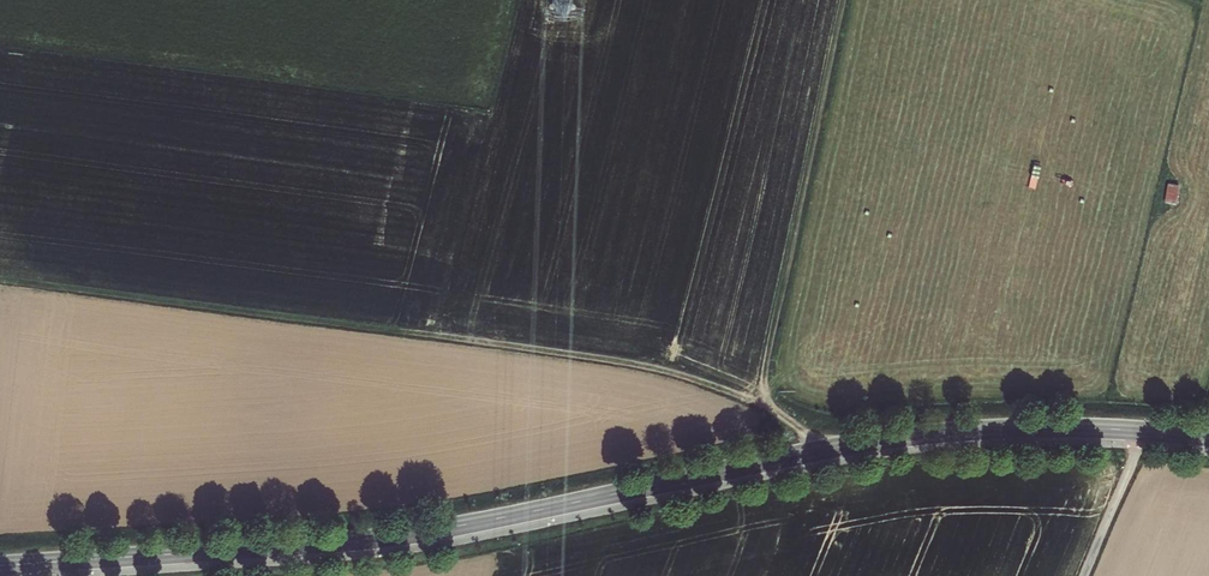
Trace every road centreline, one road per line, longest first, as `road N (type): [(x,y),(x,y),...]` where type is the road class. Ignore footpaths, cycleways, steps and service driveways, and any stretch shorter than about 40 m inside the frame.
road 1 (primary): [(0,565),(398,536),(910,437),(1073,428),(1208,438)]
road 2 (track): [(0,283),(602,354),(757,403)]
road 3 (track): [(843,0),(757,403)]
road 4 (track): [(1146,431),(1085,575)]

